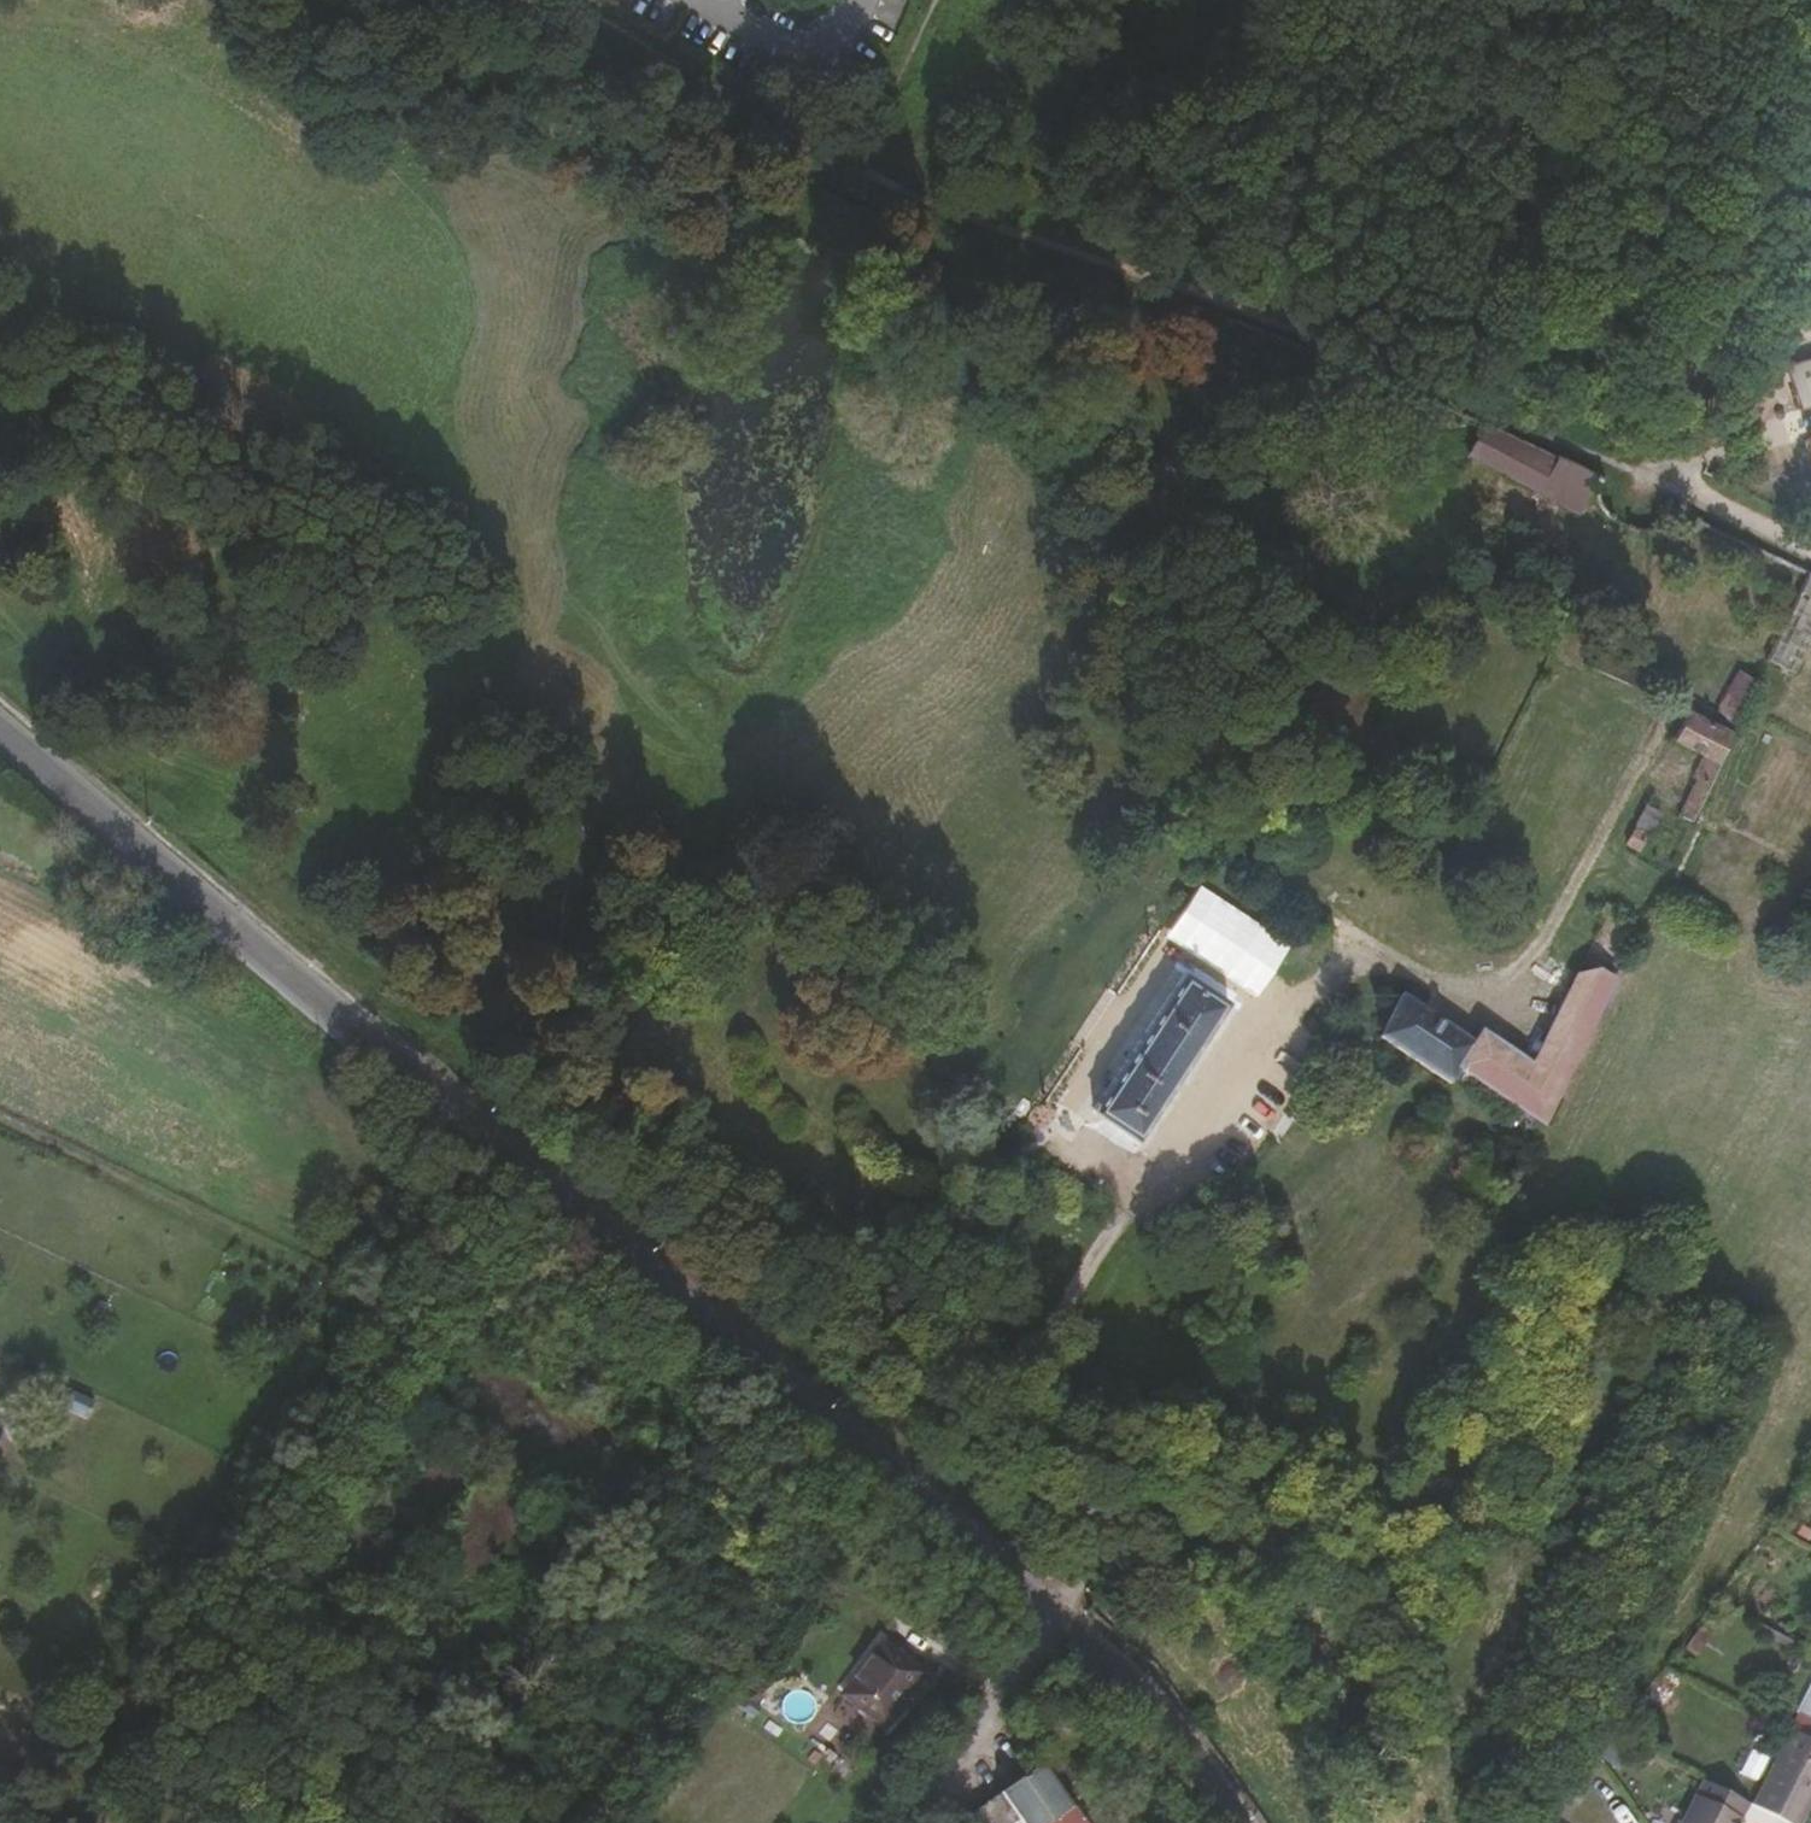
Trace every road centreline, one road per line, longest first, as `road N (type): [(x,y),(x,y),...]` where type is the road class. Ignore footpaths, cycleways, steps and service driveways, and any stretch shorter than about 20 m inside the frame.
road 1 (residential): [(1046,1612),(0,729)]
road 2 (track): [(860,170),(1099,274),(1642,473)]
road 3 (track): [(570,0),(856,167)]
road 4 (residential): [(1238,1822),(1168,1722),(1046,1612)]
road 5 (unclassified): [(1046,1612),(893,1822)]
road 6 (track): [(863,171),(938,0)]
road 7 (residential): [(735,0),(759,34),(781,43),(825,34),(850,0)]

